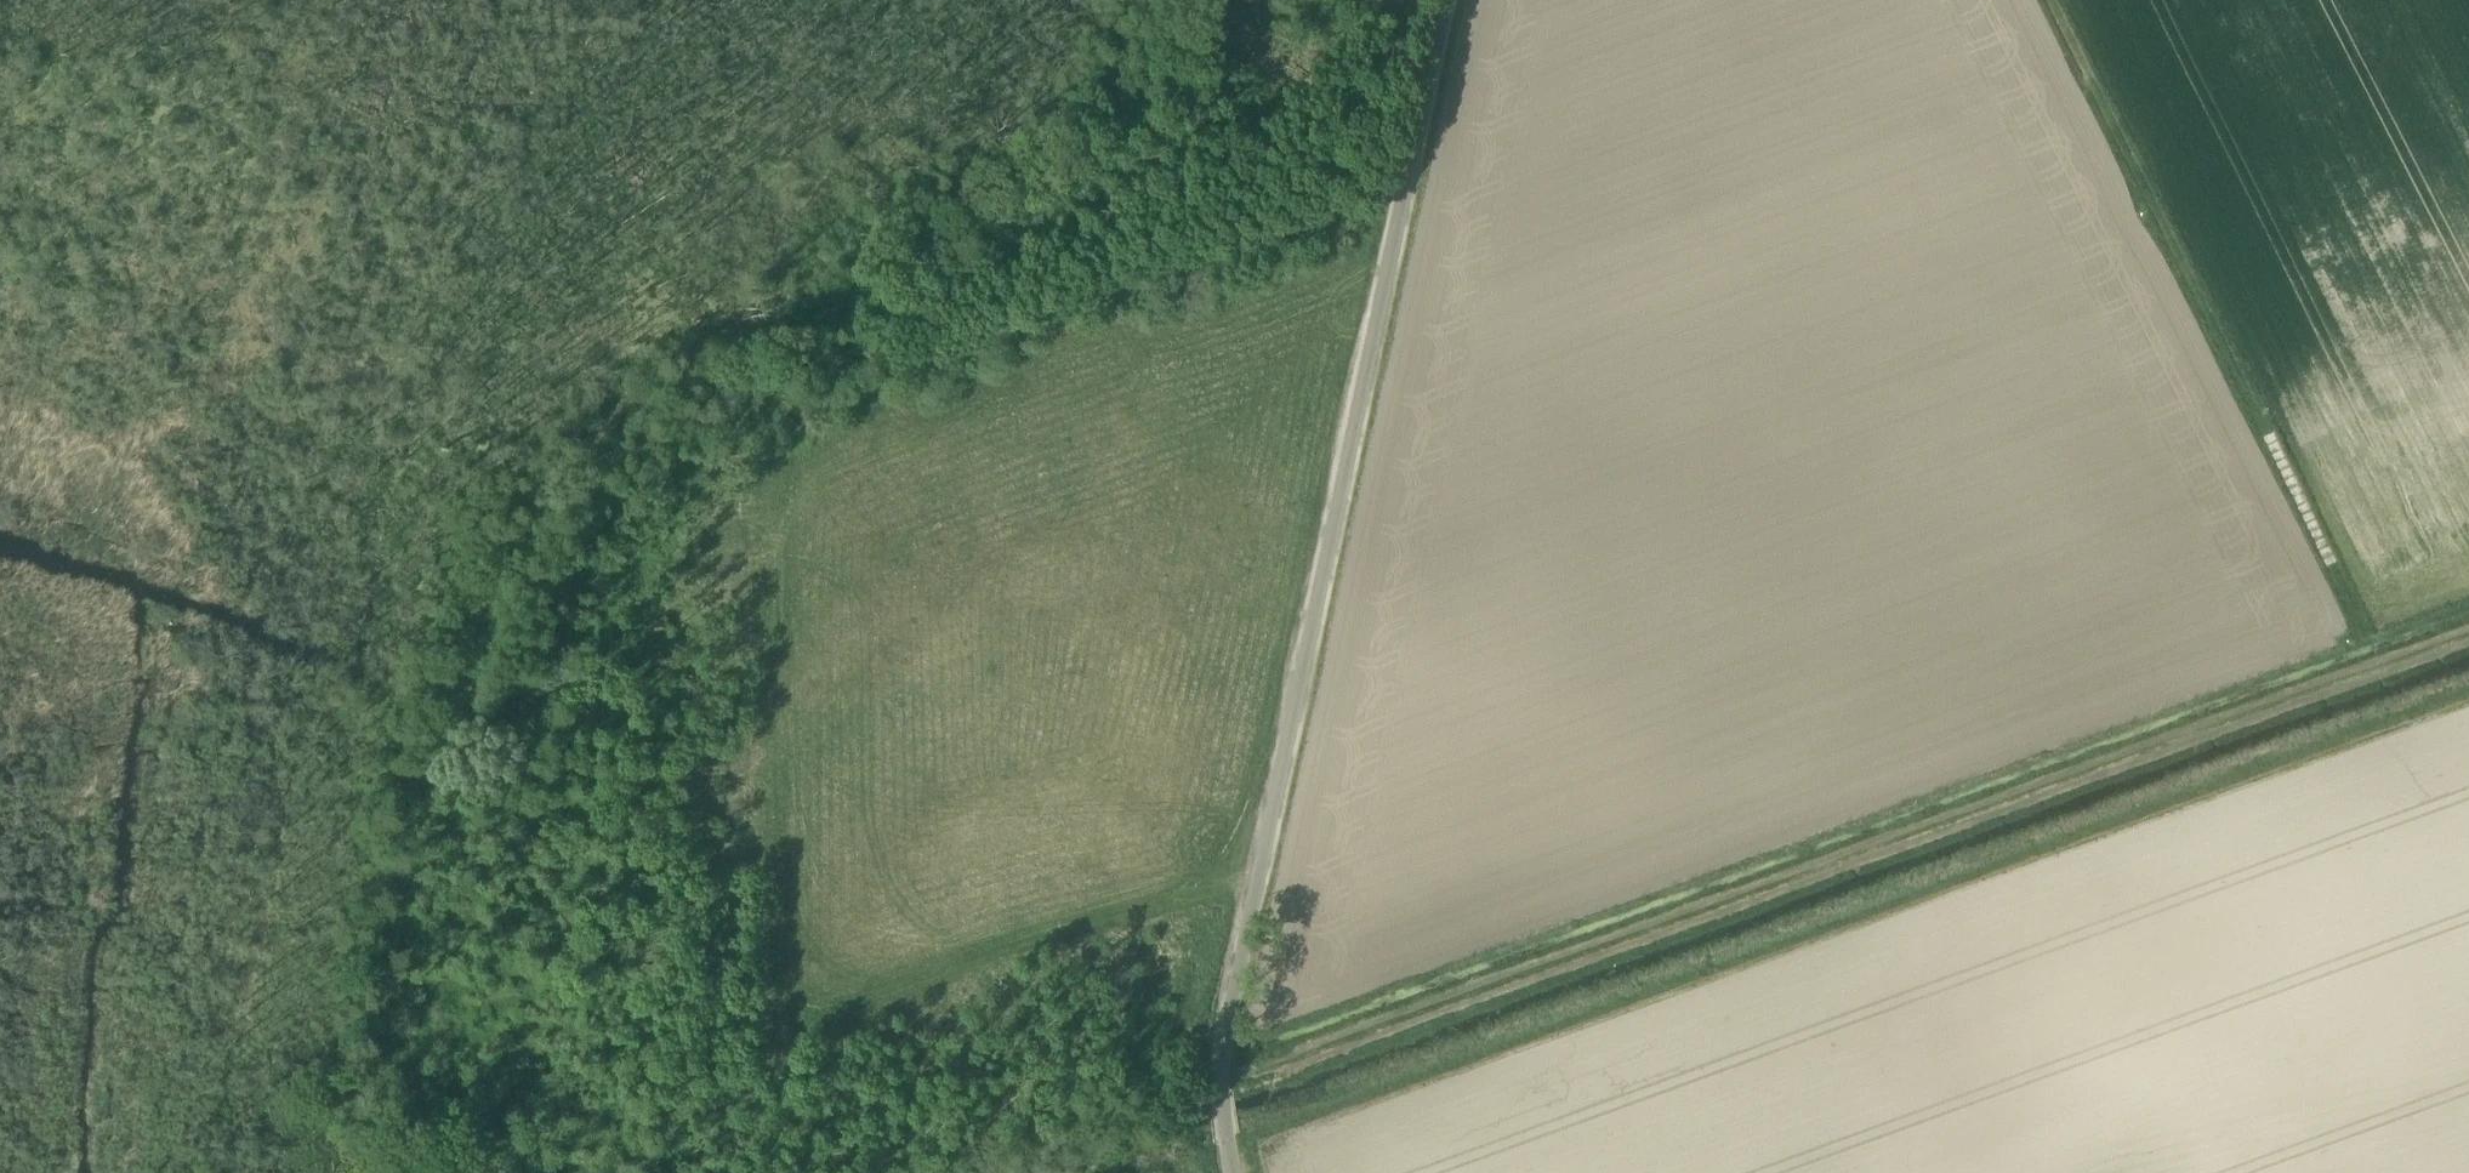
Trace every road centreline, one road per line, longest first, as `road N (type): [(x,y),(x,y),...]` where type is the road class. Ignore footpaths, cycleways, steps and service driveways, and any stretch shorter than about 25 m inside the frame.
road 1 (unclassified): [(1233,1172),(1221,1017),(1442,0)]
road 2 (track): [(2047,0),(2329,572)]

